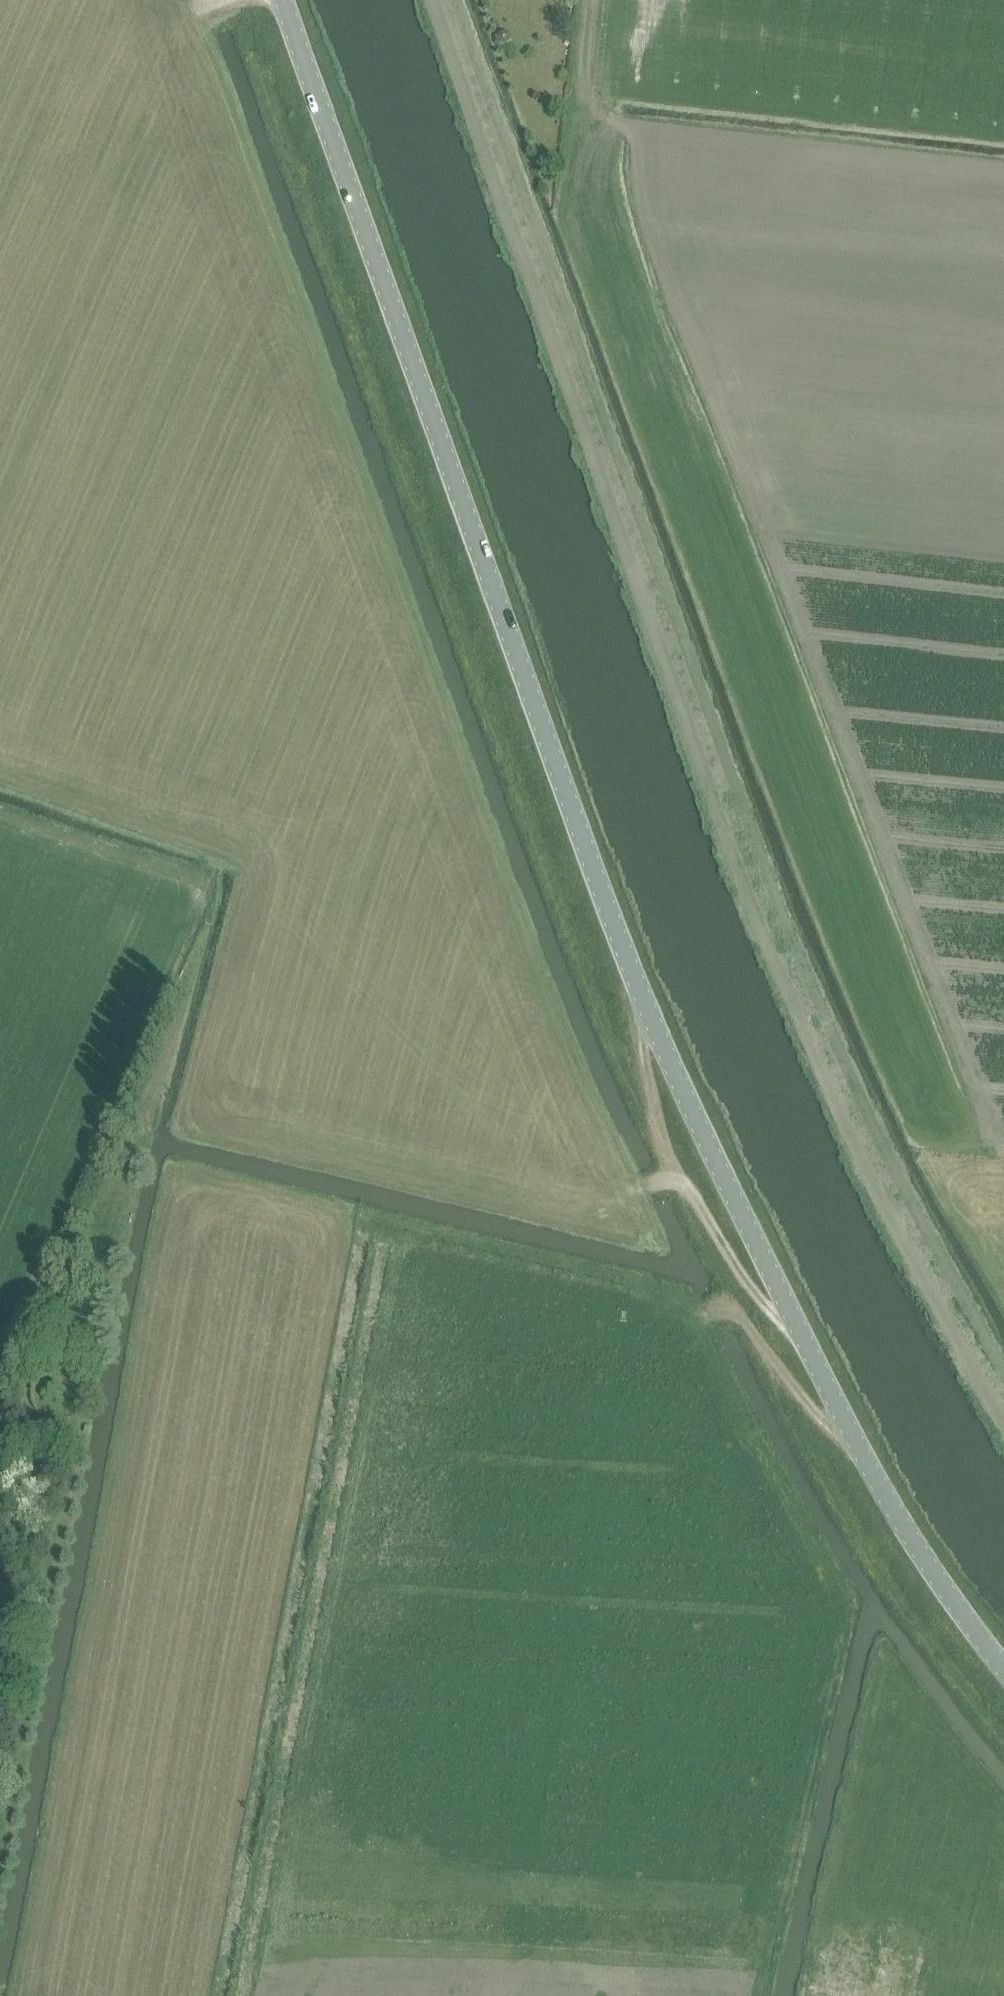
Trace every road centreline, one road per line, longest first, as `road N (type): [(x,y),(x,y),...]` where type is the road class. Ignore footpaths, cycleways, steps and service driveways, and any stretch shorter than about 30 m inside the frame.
road 1 (unclassified): [(1003,1659),(874,1469),(678,1070),(288,0)]

